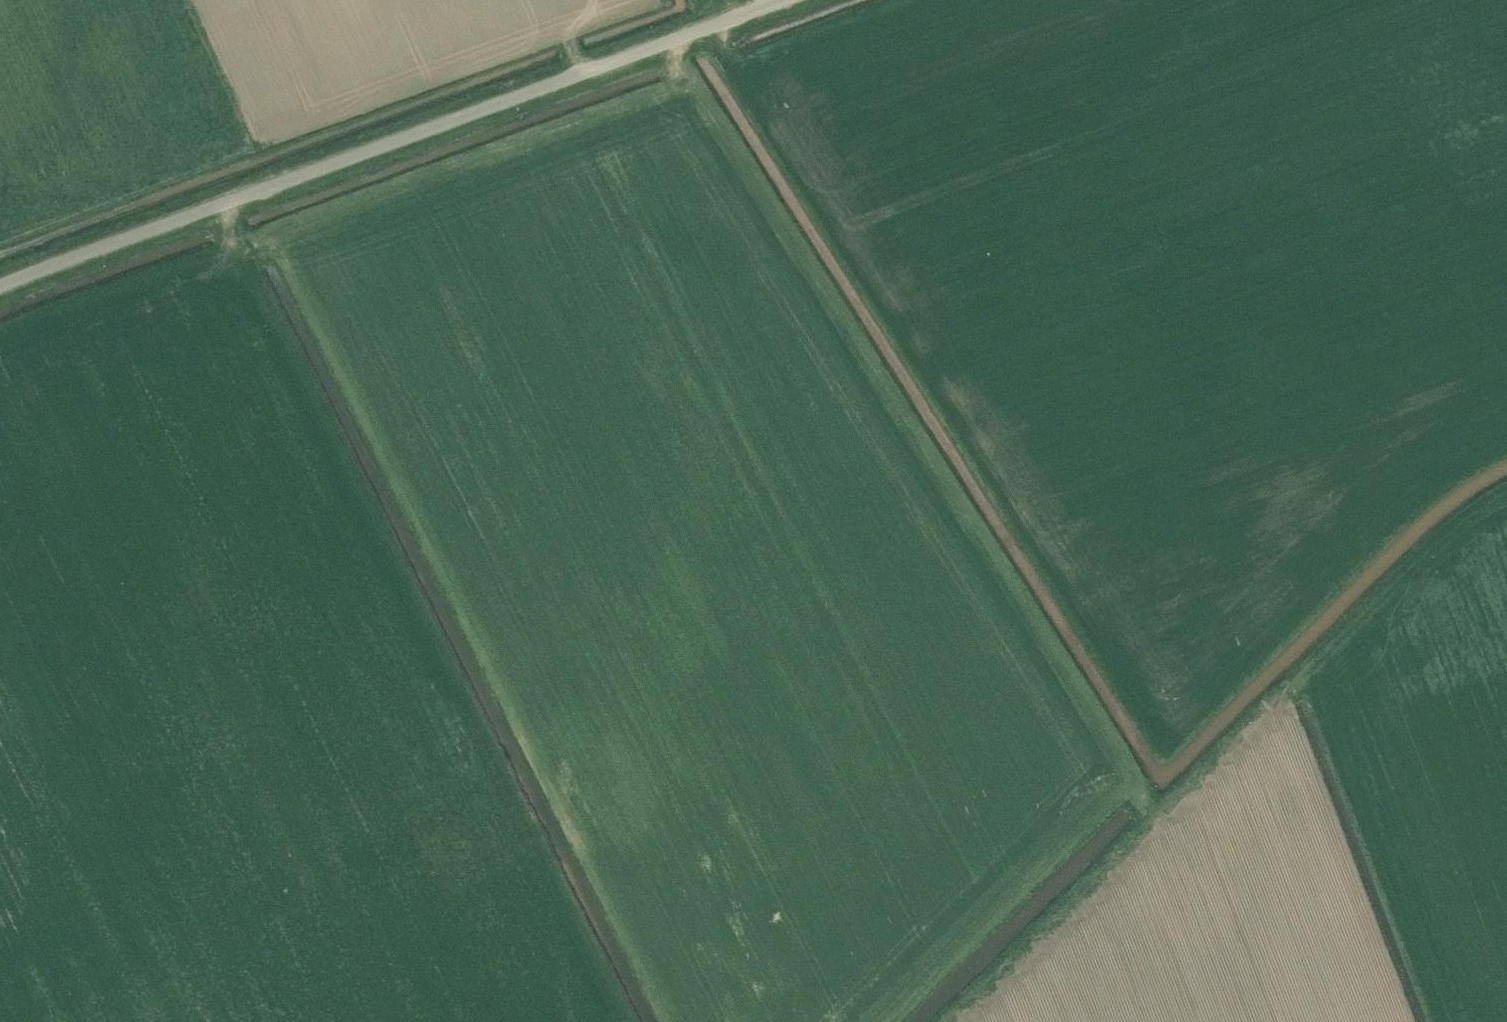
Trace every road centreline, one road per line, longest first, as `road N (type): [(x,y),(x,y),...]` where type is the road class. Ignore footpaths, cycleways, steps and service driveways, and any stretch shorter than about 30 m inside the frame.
road 1 (unclassified): [(0,287),(790,0)]

